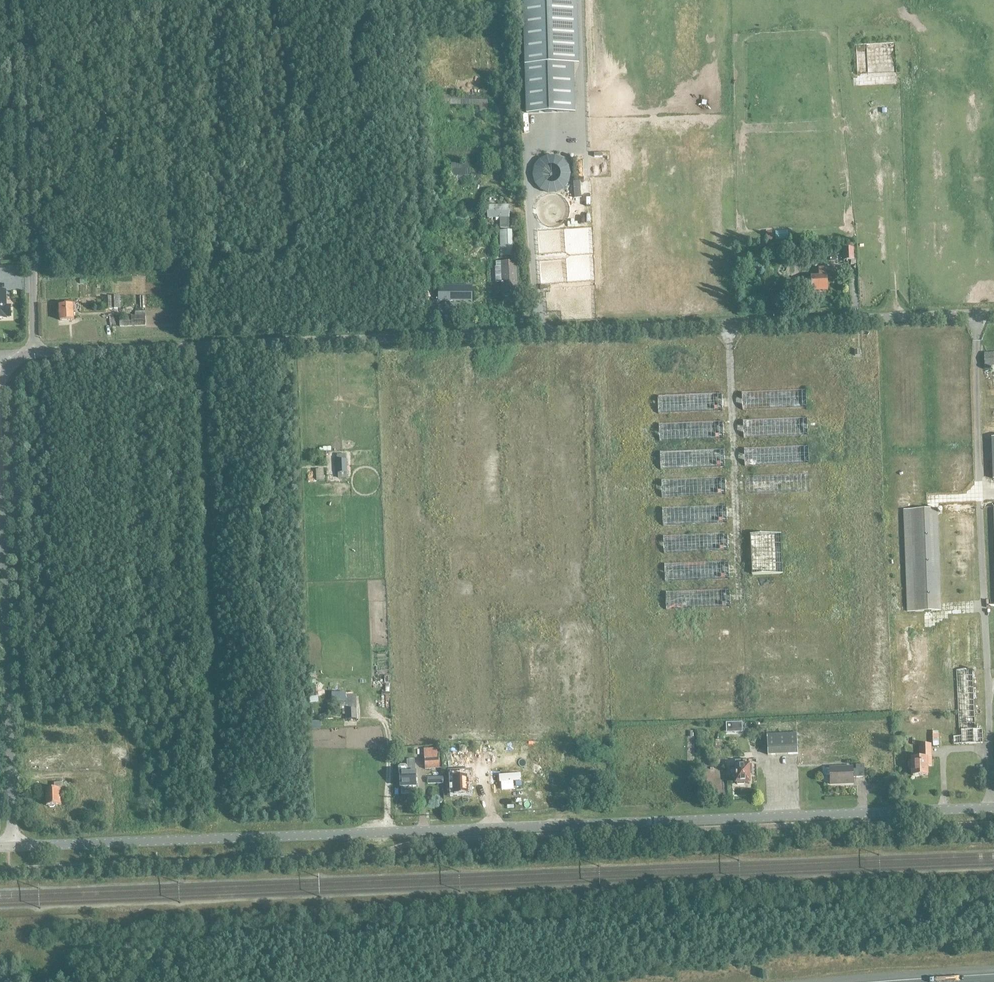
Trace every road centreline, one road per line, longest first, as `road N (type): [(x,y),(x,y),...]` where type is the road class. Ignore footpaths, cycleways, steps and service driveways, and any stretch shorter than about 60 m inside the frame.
road 1 (unclassified): [(13,847),(993,809)]
road 2 (unclassified): [(34,352),(993,313)]
road 3 (unclassified): [(13,847),(0,488)]
road 4 (unclassified): [(34,352),(21,0)]

